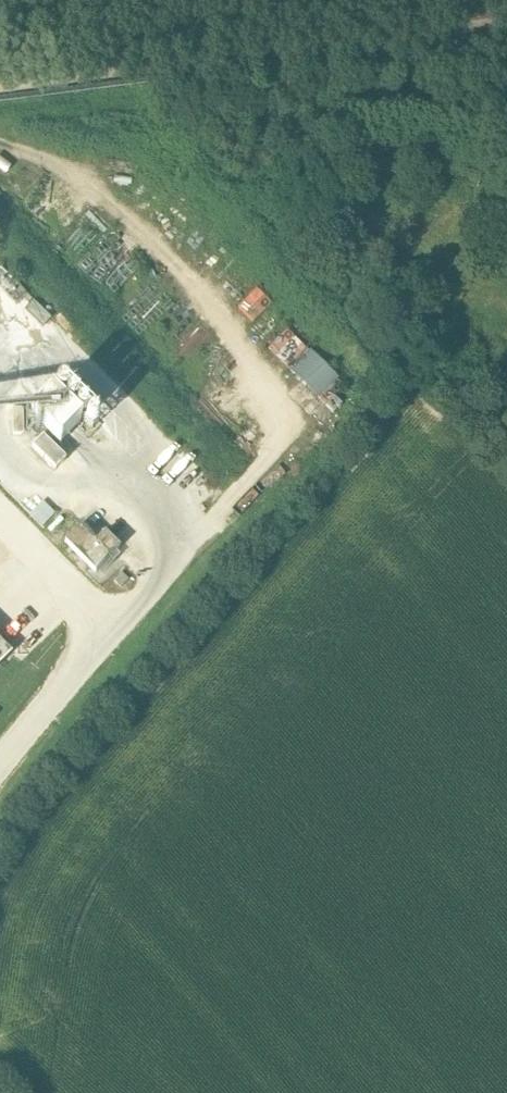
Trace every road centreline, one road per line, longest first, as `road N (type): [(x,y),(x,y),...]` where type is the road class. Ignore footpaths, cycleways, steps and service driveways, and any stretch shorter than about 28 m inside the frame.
road 1 (unclassified): [(0,767),(118,626)]
road 2 (track): [(158,68),(0,88)]

